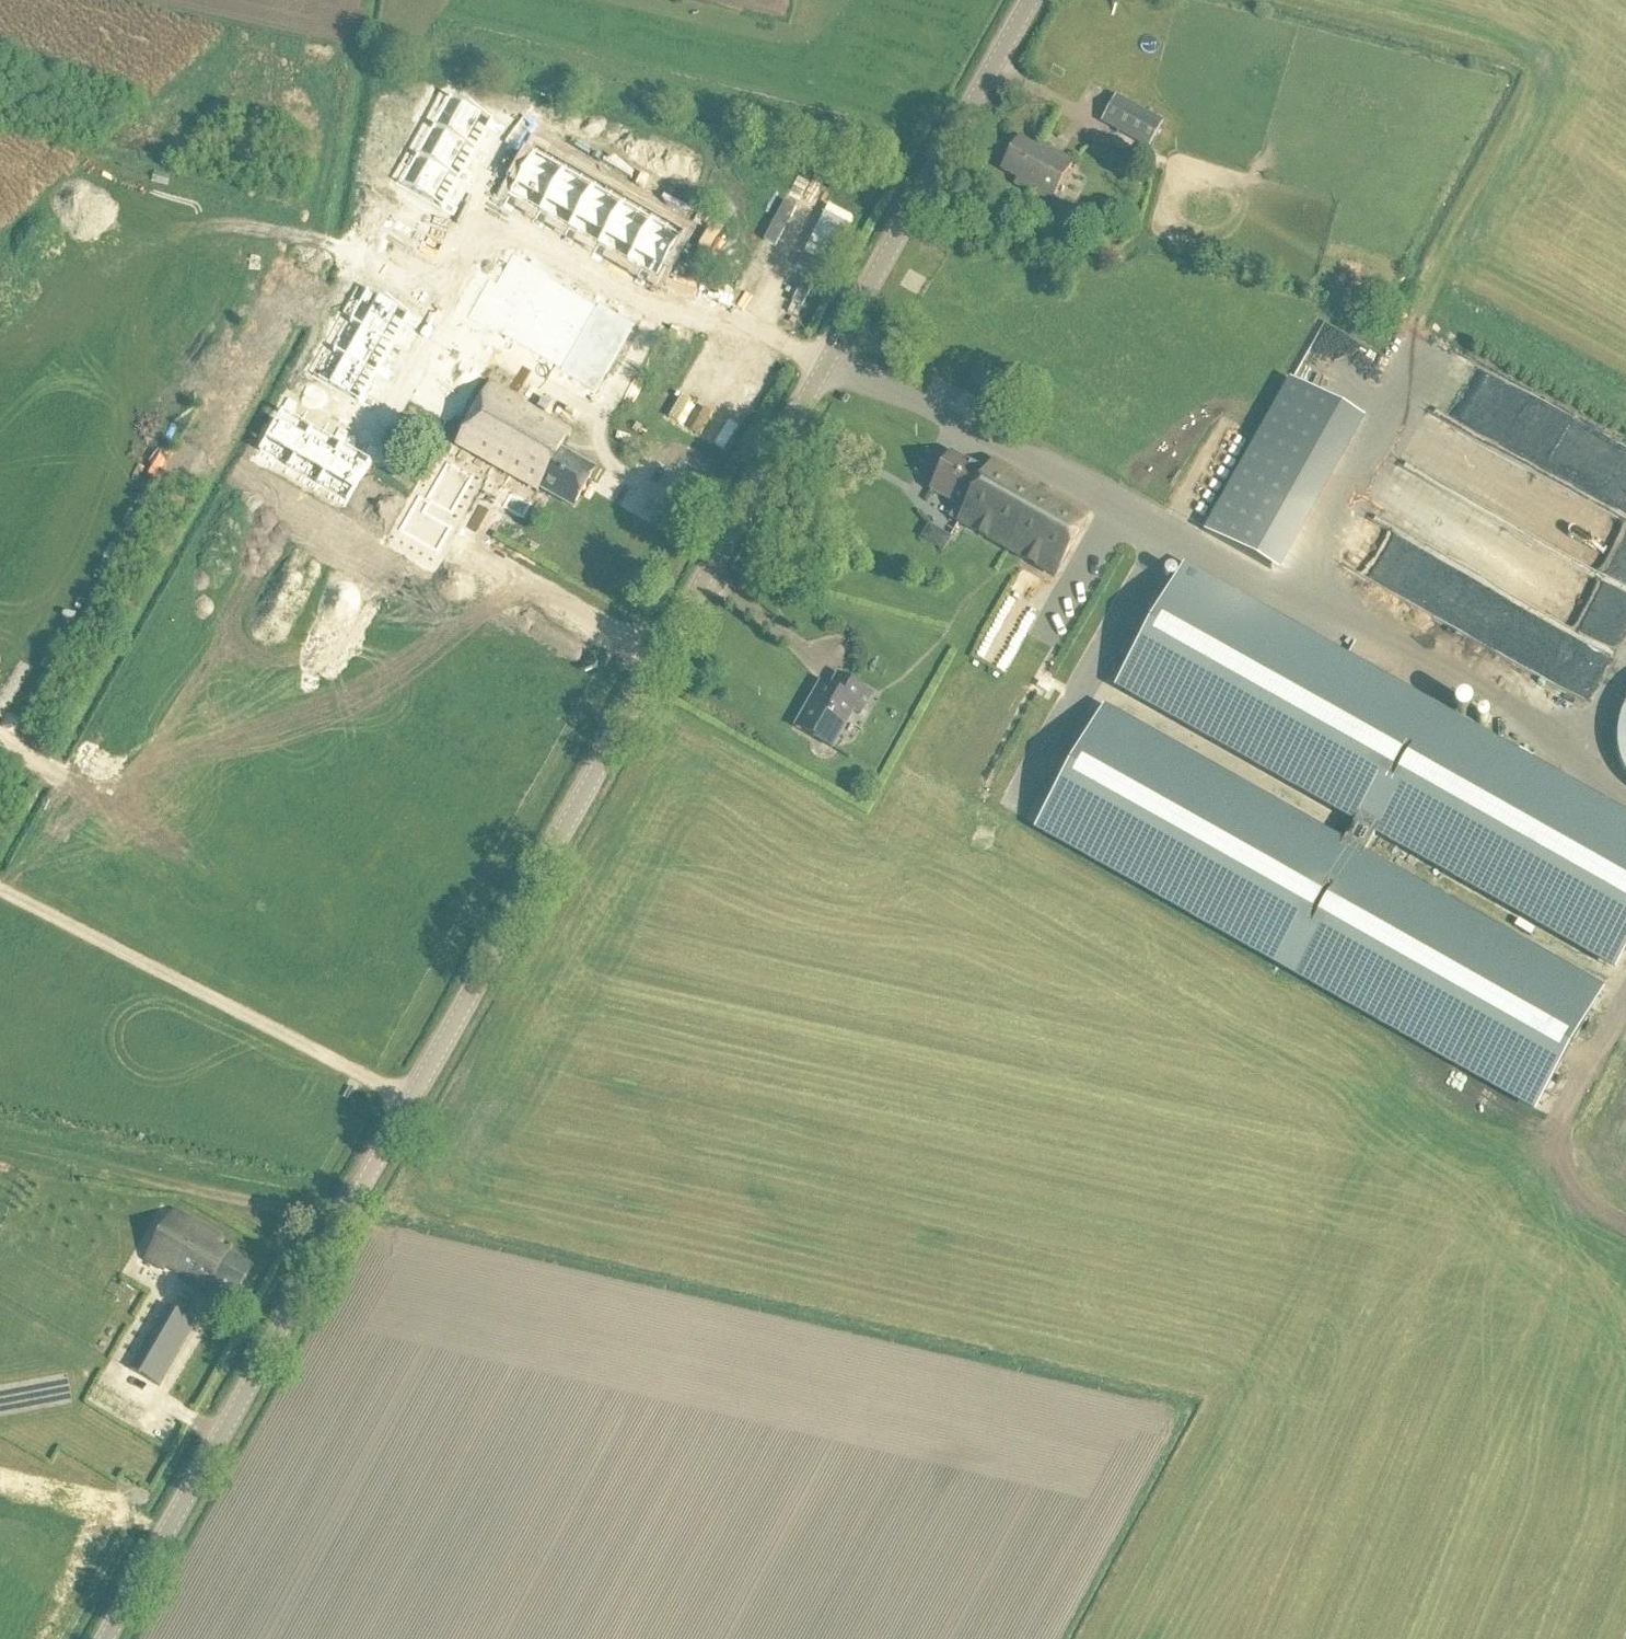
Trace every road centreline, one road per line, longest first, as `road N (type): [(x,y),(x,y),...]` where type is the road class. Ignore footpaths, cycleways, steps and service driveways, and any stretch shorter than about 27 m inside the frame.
road 1 (tertiary): [(105,1638),(731,531)]
road 2 (residential): [(731,531),(614,473),(599,445),(599,411),(673,298),(825,364)]
road 3 (track): [(0,891),(411,1102)]
road 4 (tertiary): [(825,364),(1030,0)]
road 5 (track): [(0,1143),(344,1220)]
road 6 (tertiary): [(731,531),(825,364)]

